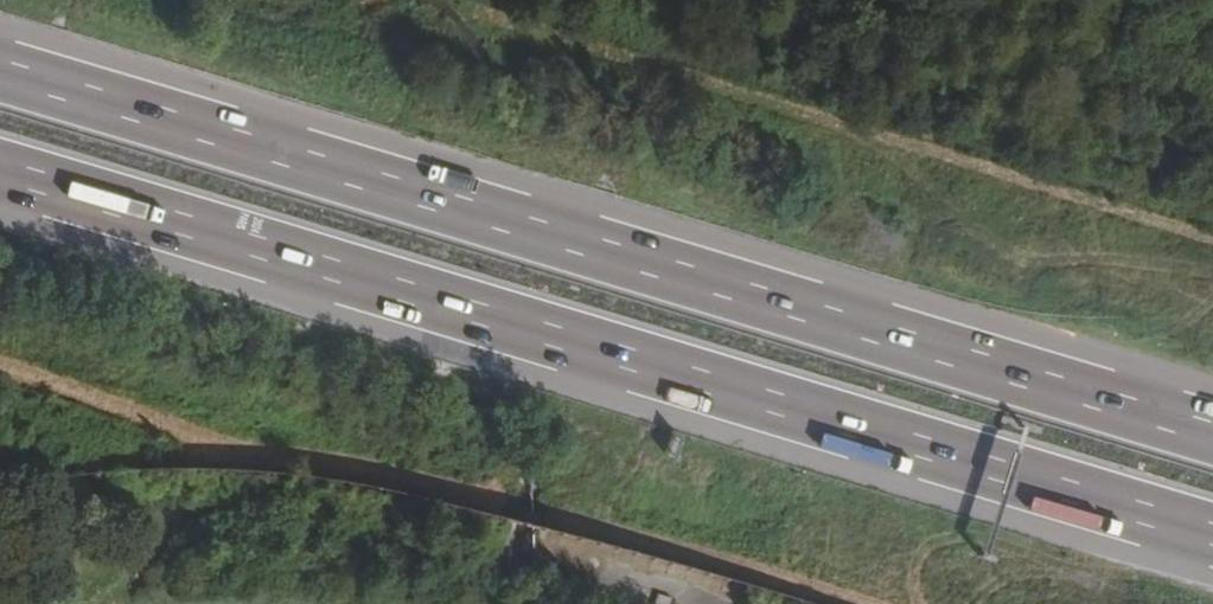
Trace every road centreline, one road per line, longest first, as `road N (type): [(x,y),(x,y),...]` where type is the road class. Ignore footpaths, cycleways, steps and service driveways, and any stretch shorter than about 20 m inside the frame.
road 1 (motorway): [(0,178),(1212,544)]
road 2 (motorway): [(1212,433),(0,72)]

